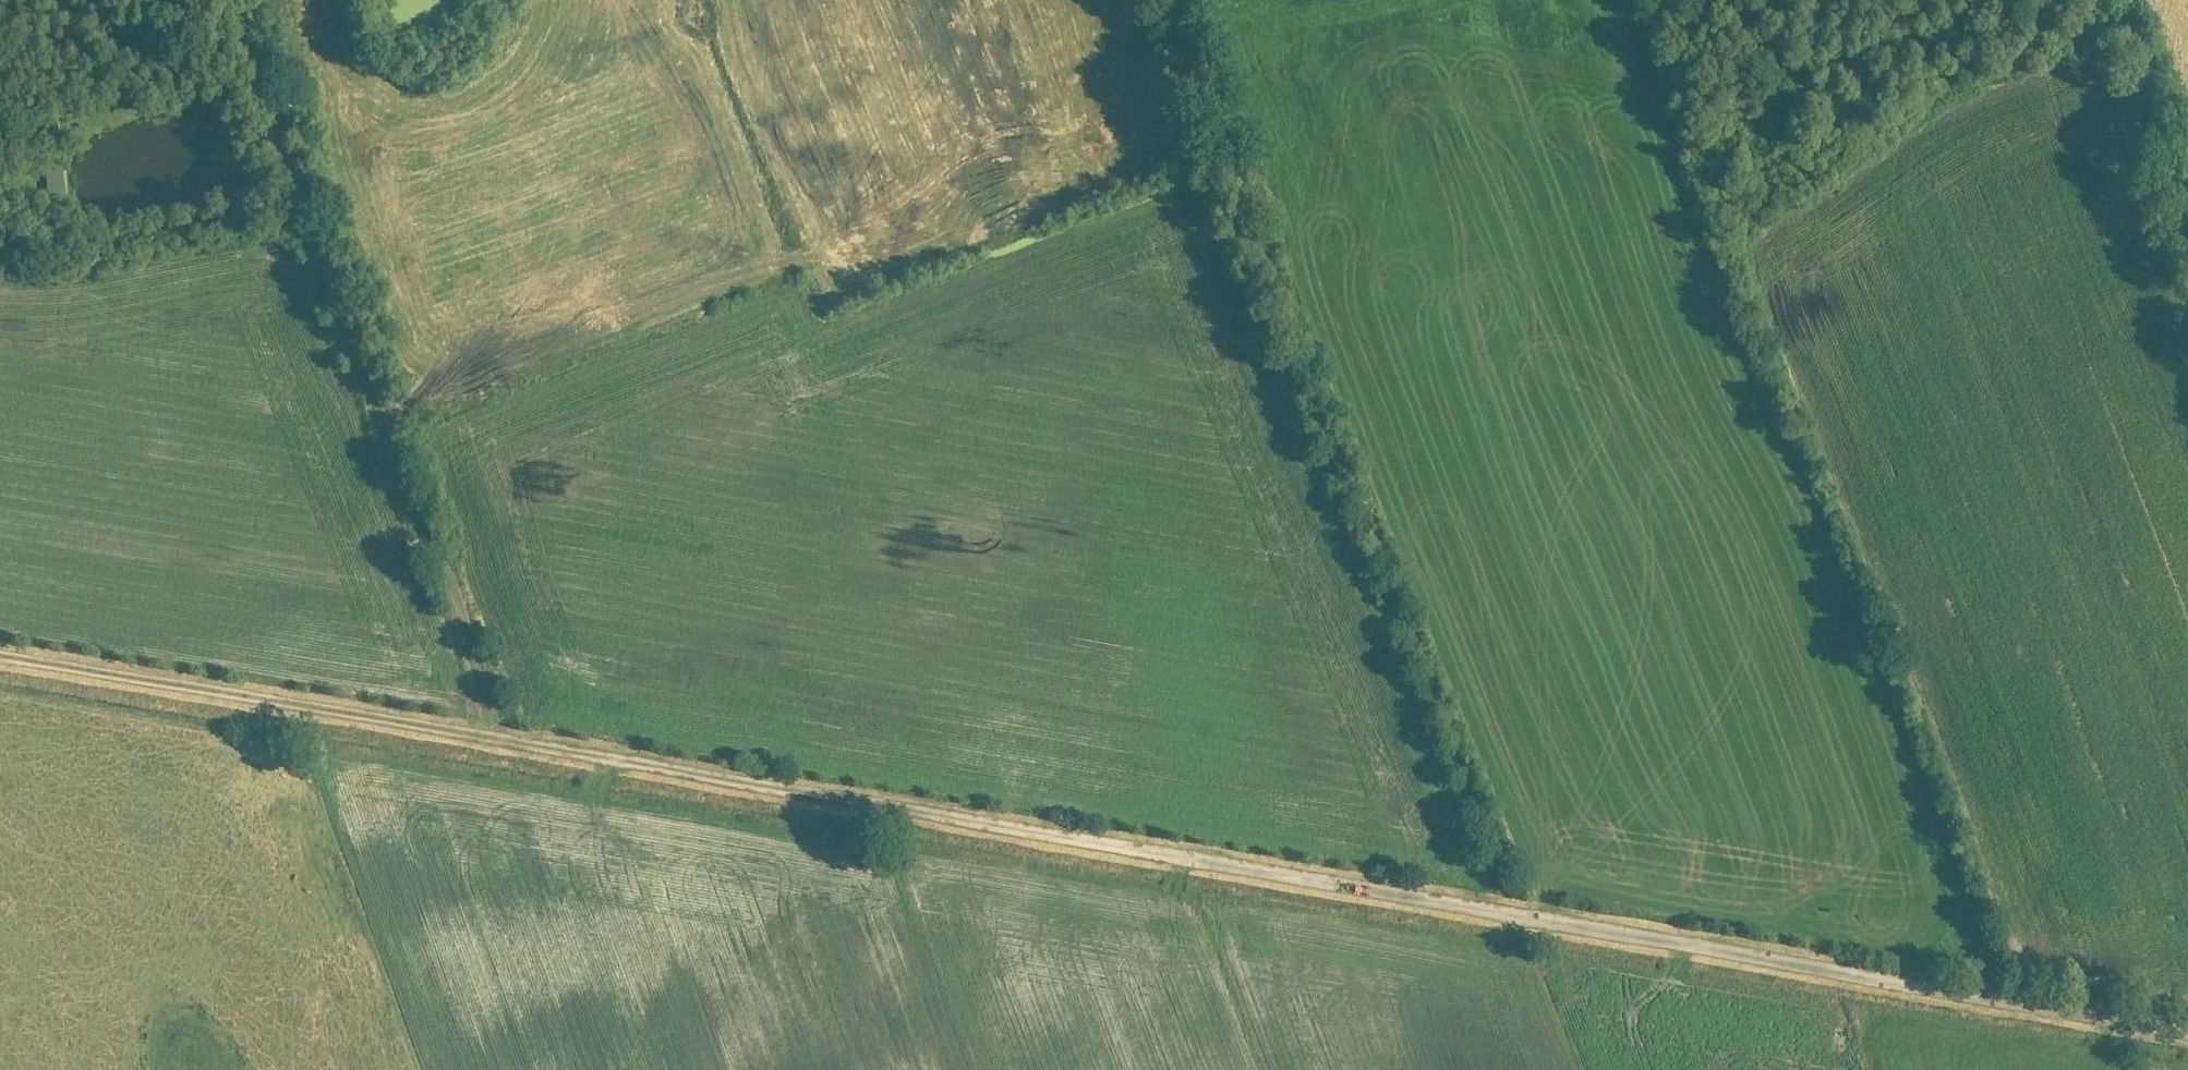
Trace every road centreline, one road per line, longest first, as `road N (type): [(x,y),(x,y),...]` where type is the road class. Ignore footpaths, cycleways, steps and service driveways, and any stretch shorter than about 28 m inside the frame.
road 1 (track): [(2187,1038),(0,654)]

